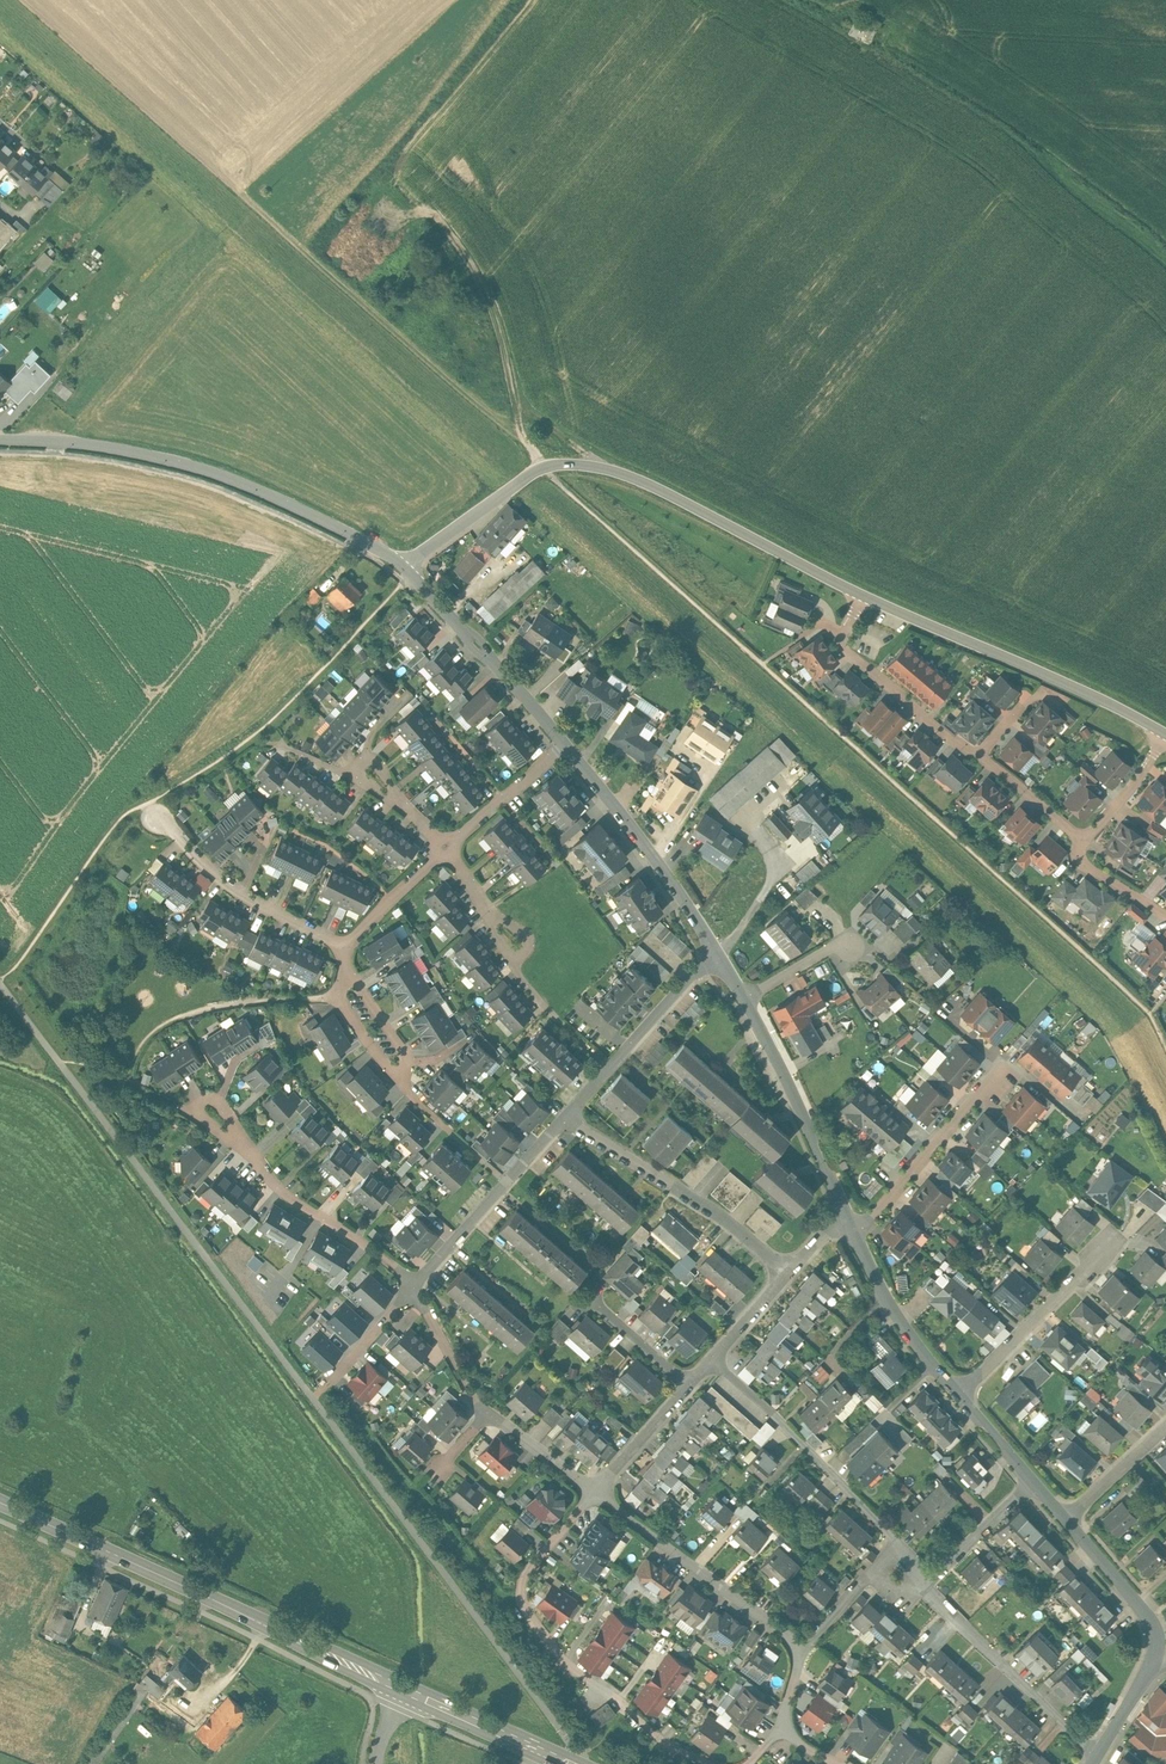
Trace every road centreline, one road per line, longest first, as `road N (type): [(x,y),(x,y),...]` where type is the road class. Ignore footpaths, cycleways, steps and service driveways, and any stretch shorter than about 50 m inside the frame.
road 1 (residential): [(404,565),(542,468),(572,463),(639,477),(864,600)]
road 2 (primary): [(0,1502),(405,1689)]
road 3 (tertiary): [(0,440),(108,448),(218,474),(404,565)]
road 4 (residential): [(596,1493),(529,1566),(522,1592),(528,1612),(569,1664),(618,1693),(662,1741),(710,1763)]
road 5 (residential): [(864,600),(1165,732)]
road 6 (residential): [(447,845),(514,965),(612,1069)]
road 7 (residential): [(569,1115),(791,1270)]
road 8 (residential): [(414,1288),(363,1241),(279,1188),(205,1118)]
road 9 (residential): [(899,1546),(715,1361)]
road 10 (tertiary): [(564,744),(718,953)]
road 11 (residential): [(802,1647),(596,1493)]
road 12 (tertiary): [(744,996),(843,1219)]
road 13 (residential): [(1098,1756),(928,1584)]
road 14 (tertiary): [(404,565),(564,744)]
road 15 (residential): [(414,1288),(569,1115)]
road 16 (residential): [(850,1235),(1004,1063)]
road 17 (residential): [(980,755),(850,654),(841,633),(864,600)]
road 18 (residential): [(343,950),(219,879),(162,822)]
road 19 (residential): [(957,1390),(1116,1238)]
road 20 (tertiary): [(850,1235),(872,1280),(957,1390)]
road 21 (primary): [(405,1689),(572,1763)]
road 22 (tertiary): [(1064,1519),(1147,1617),(1155,1653)]
road 23 (residential): [(345,962),(338,995),(399,1080),(411,1057)]
road 24 (residential): [(612,1069),(718,953)]
road 25 (residential): [(489,1416),(414,1288)]
road 26 (residential): [(447,845),(343,950)]
road 27 (residential): [(928,1584),(1031,1482)]
road 28 (residential): [(692,1387),(596,1493)]
road 29 (residential): [(1089,842),(980,755)]
road 30 (residential): [(692,1387),(591,1296)]
road 31 (residential): [(1064,1519),(1165,1429)]
road 32 (residential): [(596,1493),(489,1416)]
road 33 (residential): [(1165,736),(1089,842)]
road 34 (residential): [(744,996),(829,950),(855,948)]

